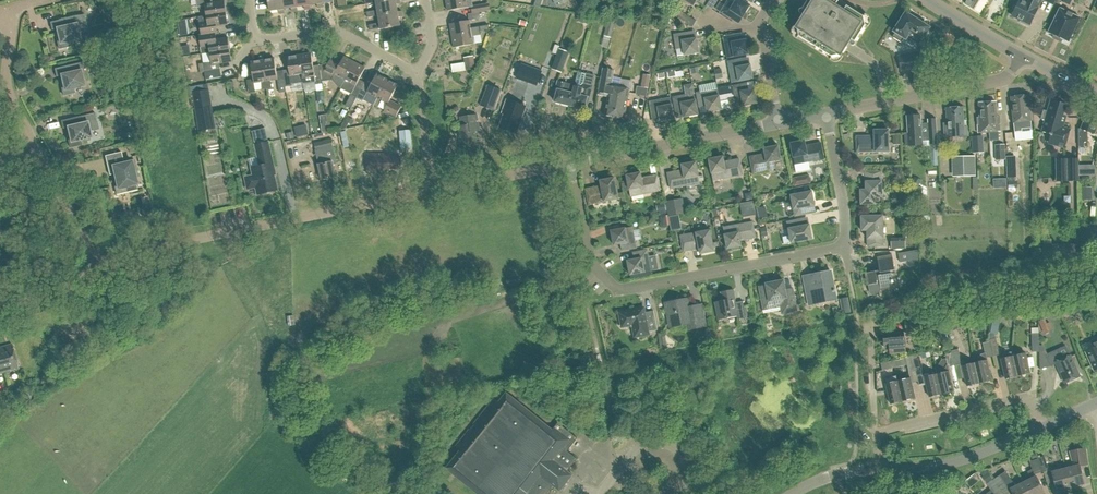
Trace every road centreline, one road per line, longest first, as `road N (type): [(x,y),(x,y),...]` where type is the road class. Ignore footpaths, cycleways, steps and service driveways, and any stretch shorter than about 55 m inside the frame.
road 1 (residential): [(845,249),(618,293),(591,266),(570,165)]
road 2 (unclassified): [(98,265),(431,192)]
road 3 (unclassified): [(570,165),(779,123)]
road 4 (residential): [(250,0),(258,40),(338,30),(417,75)]
road 5 (unclassified): [(826,114),(1003,79),(1016,52)]
road 6 (residential): [(1041,428),(1030,397),(875,432)]
road 7 (unclassified): [(879,469),(958,462),(1041,428)]
road 8 (unclassified): [(431,192),(570,165)]
road 9 (residential): [(98,265),(31,143)]
road 10 (residential): [(31,143),(6,86),(8,10)]
road 11 (residential): [(826,114),(845,249)]

